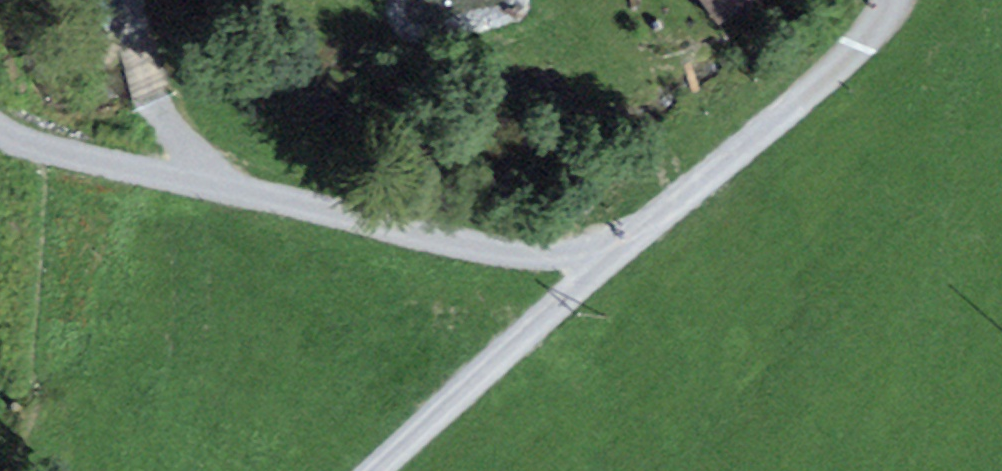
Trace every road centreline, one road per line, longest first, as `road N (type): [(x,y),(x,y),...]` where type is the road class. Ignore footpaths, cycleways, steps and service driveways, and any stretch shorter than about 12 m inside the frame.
road 1 (track): [(596,268),(0,135)]
road 2 (track): [(596,268),(865,39),(892,0)]
road 3 (track): [(379,470),(596,268)]

